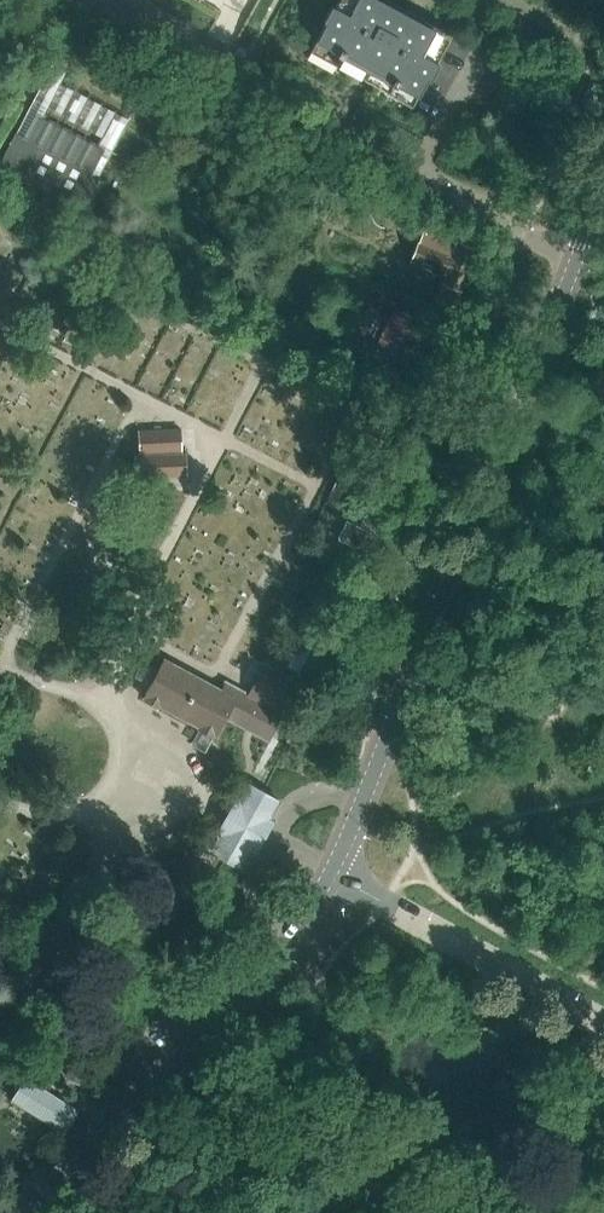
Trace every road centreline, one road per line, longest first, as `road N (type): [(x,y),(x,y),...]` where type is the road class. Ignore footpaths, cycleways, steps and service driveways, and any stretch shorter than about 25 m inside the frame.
road 1 (tertiary): [(331,870),(575,261)]
road 2 (residential): [(575,261),(93,0)]
road 3 (tertiary): [(19,1212),(131,1115),(274,963),(331,870)]
road 4 (tertiary): [(603,1022),(331,870)]

